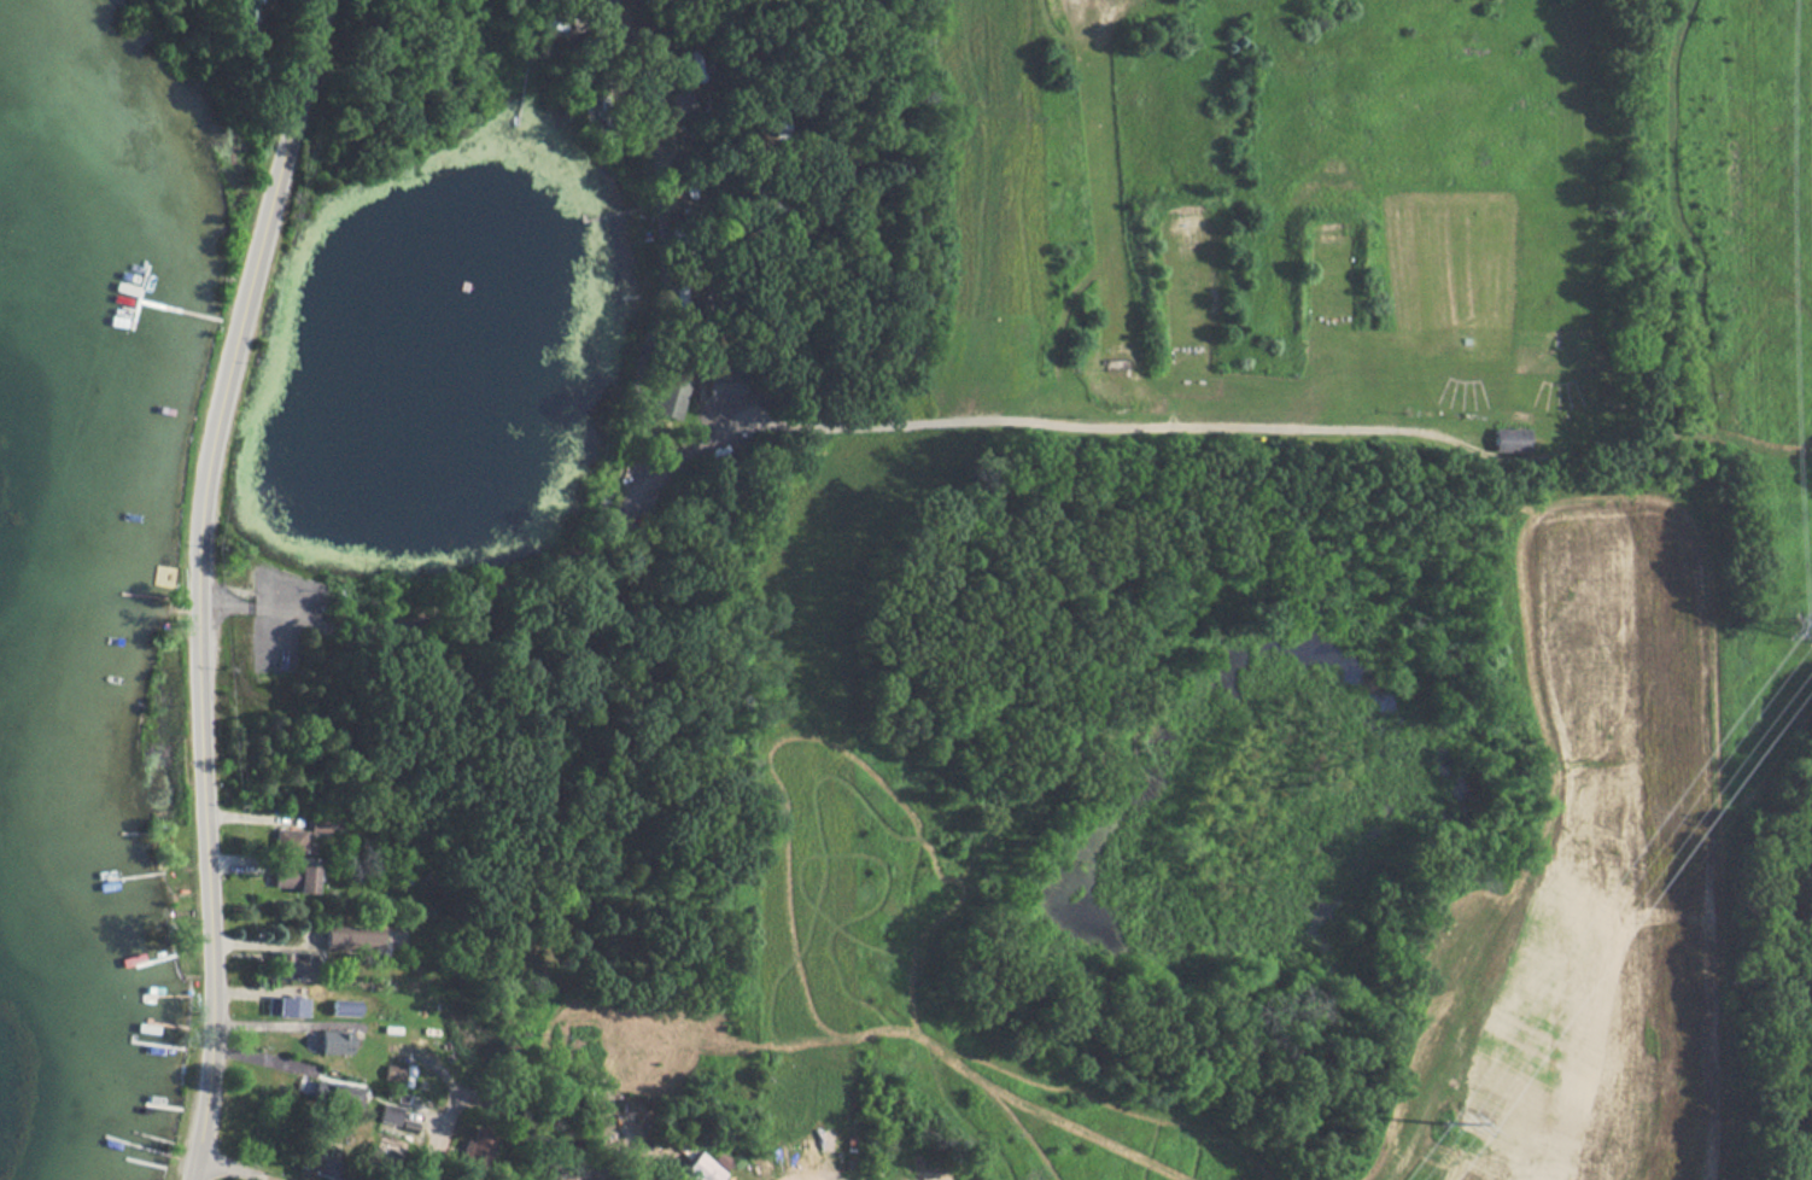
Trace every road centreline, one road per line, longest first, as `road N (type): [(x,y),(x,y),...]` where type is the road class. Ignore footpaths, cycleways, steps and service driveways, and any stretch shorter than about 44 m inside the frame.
road 1 (residential): [(322,0),(201,500),(204,800),(216,1012),(200,1155)]

